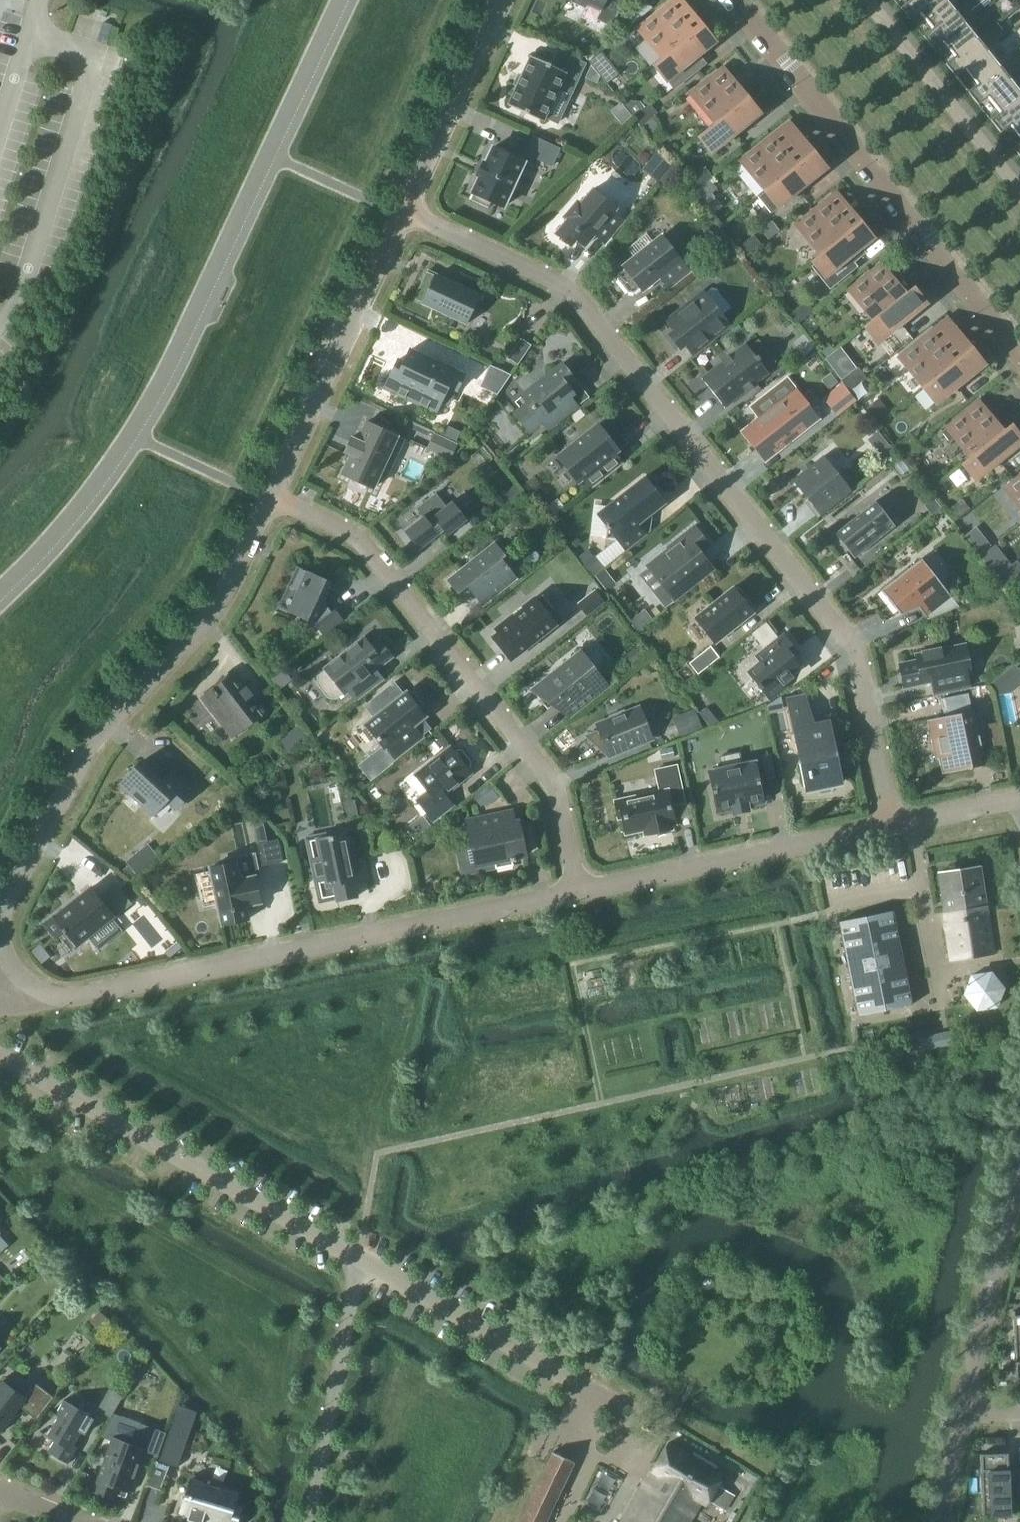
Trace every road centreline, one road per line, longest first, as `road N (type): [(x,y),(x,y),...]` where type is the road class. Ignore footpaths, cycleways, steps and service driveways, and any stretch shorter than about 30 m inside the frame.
road 1 (residential): [(404,219),(558,281),(840,624),(864,674),(888,823)]
road 2 (residential): [(31,982),(11,948),(4,898),(116,705),(222,598),(270,499)]
road 3 (residential): [(585,887),(89,988),(31,982)]
road 4 (residential): [(270,499),(371,550),(548,767),(585,887)]
road 5 (unclassified): [(739,0),(1019,353)]
road 6 (unclassified): [(358,1262),(0,1056)]
road 7 (residential): [(270,499),(404,219)]
road 8 (residential): [(888,823),(585,887)]
road 9 (residential): [(358,1262),(309,1521)]
road 10 (residential): [(963,1411),(1019,1173)]
road 11 (residential): [(404,219),(502,0)]
road 12 (unclassified): [(566,1378),(358,1262)]
road 13 (residential): [(1019,795),(888,823)]

